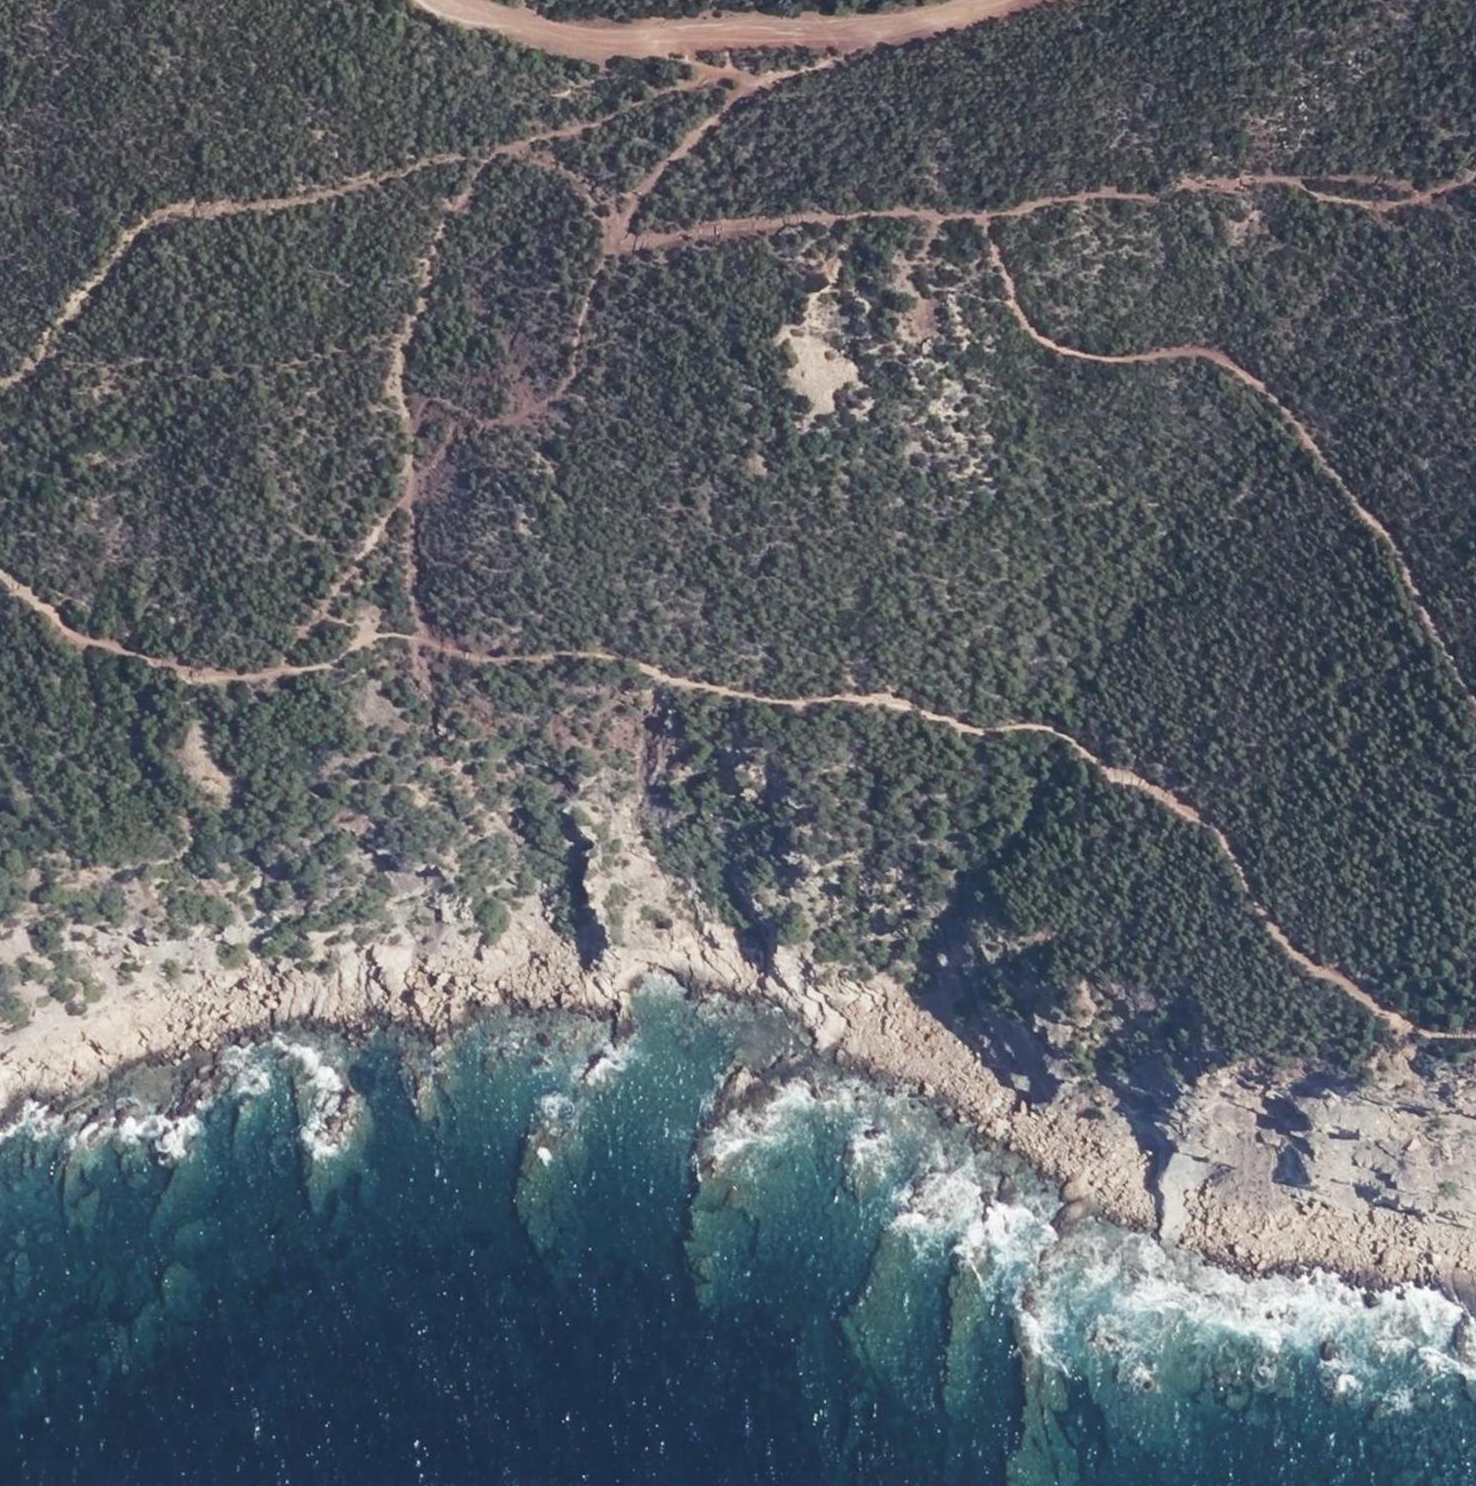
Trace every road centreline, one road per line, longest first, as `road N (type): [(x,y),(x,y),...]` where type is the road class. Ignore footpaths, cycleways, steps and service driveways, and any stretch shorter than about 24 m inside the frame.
road 1 (track): [(463,0),(603,44),(882,32),(1023,0)]

